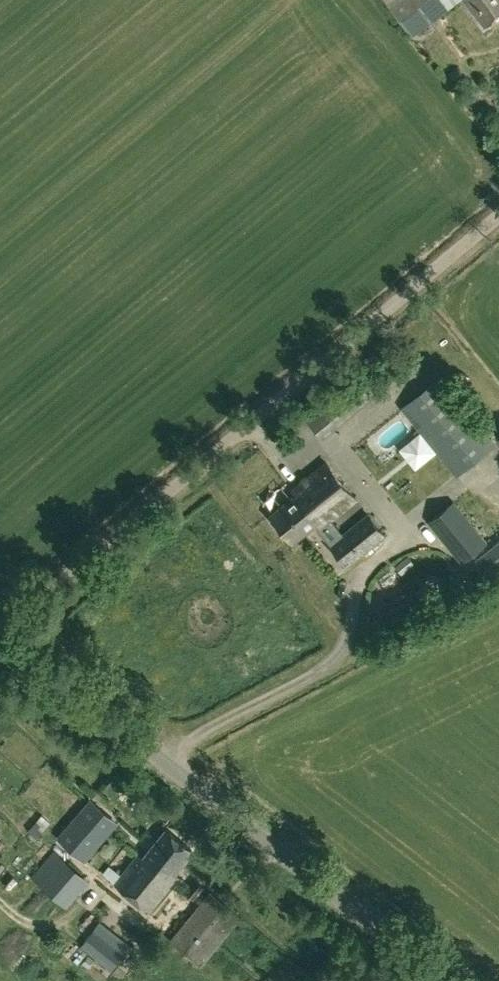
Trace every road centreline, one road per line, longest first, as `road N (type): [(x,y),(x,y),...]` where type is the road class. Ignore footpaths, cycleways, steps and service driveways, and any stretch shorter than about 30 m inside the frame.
road 1 (unclassified): [(454,980),(179,763),(0,646)]

